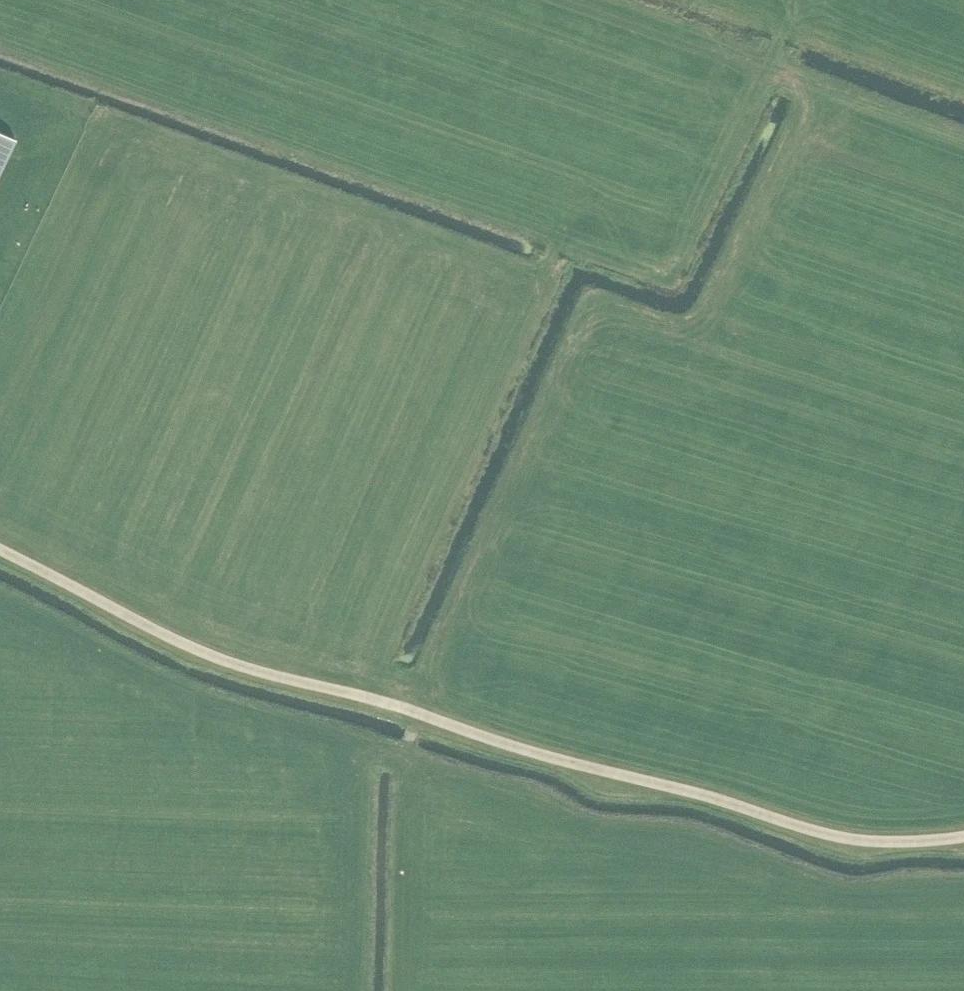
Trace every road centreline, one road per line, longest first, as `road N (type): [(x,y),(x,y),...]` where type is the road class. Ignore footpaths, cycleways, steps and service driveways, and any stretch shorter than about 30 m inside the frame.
road 1 (unclassified): [(963,835),(900,842),(822,834),(264,673),(205,654),(0,551)]

